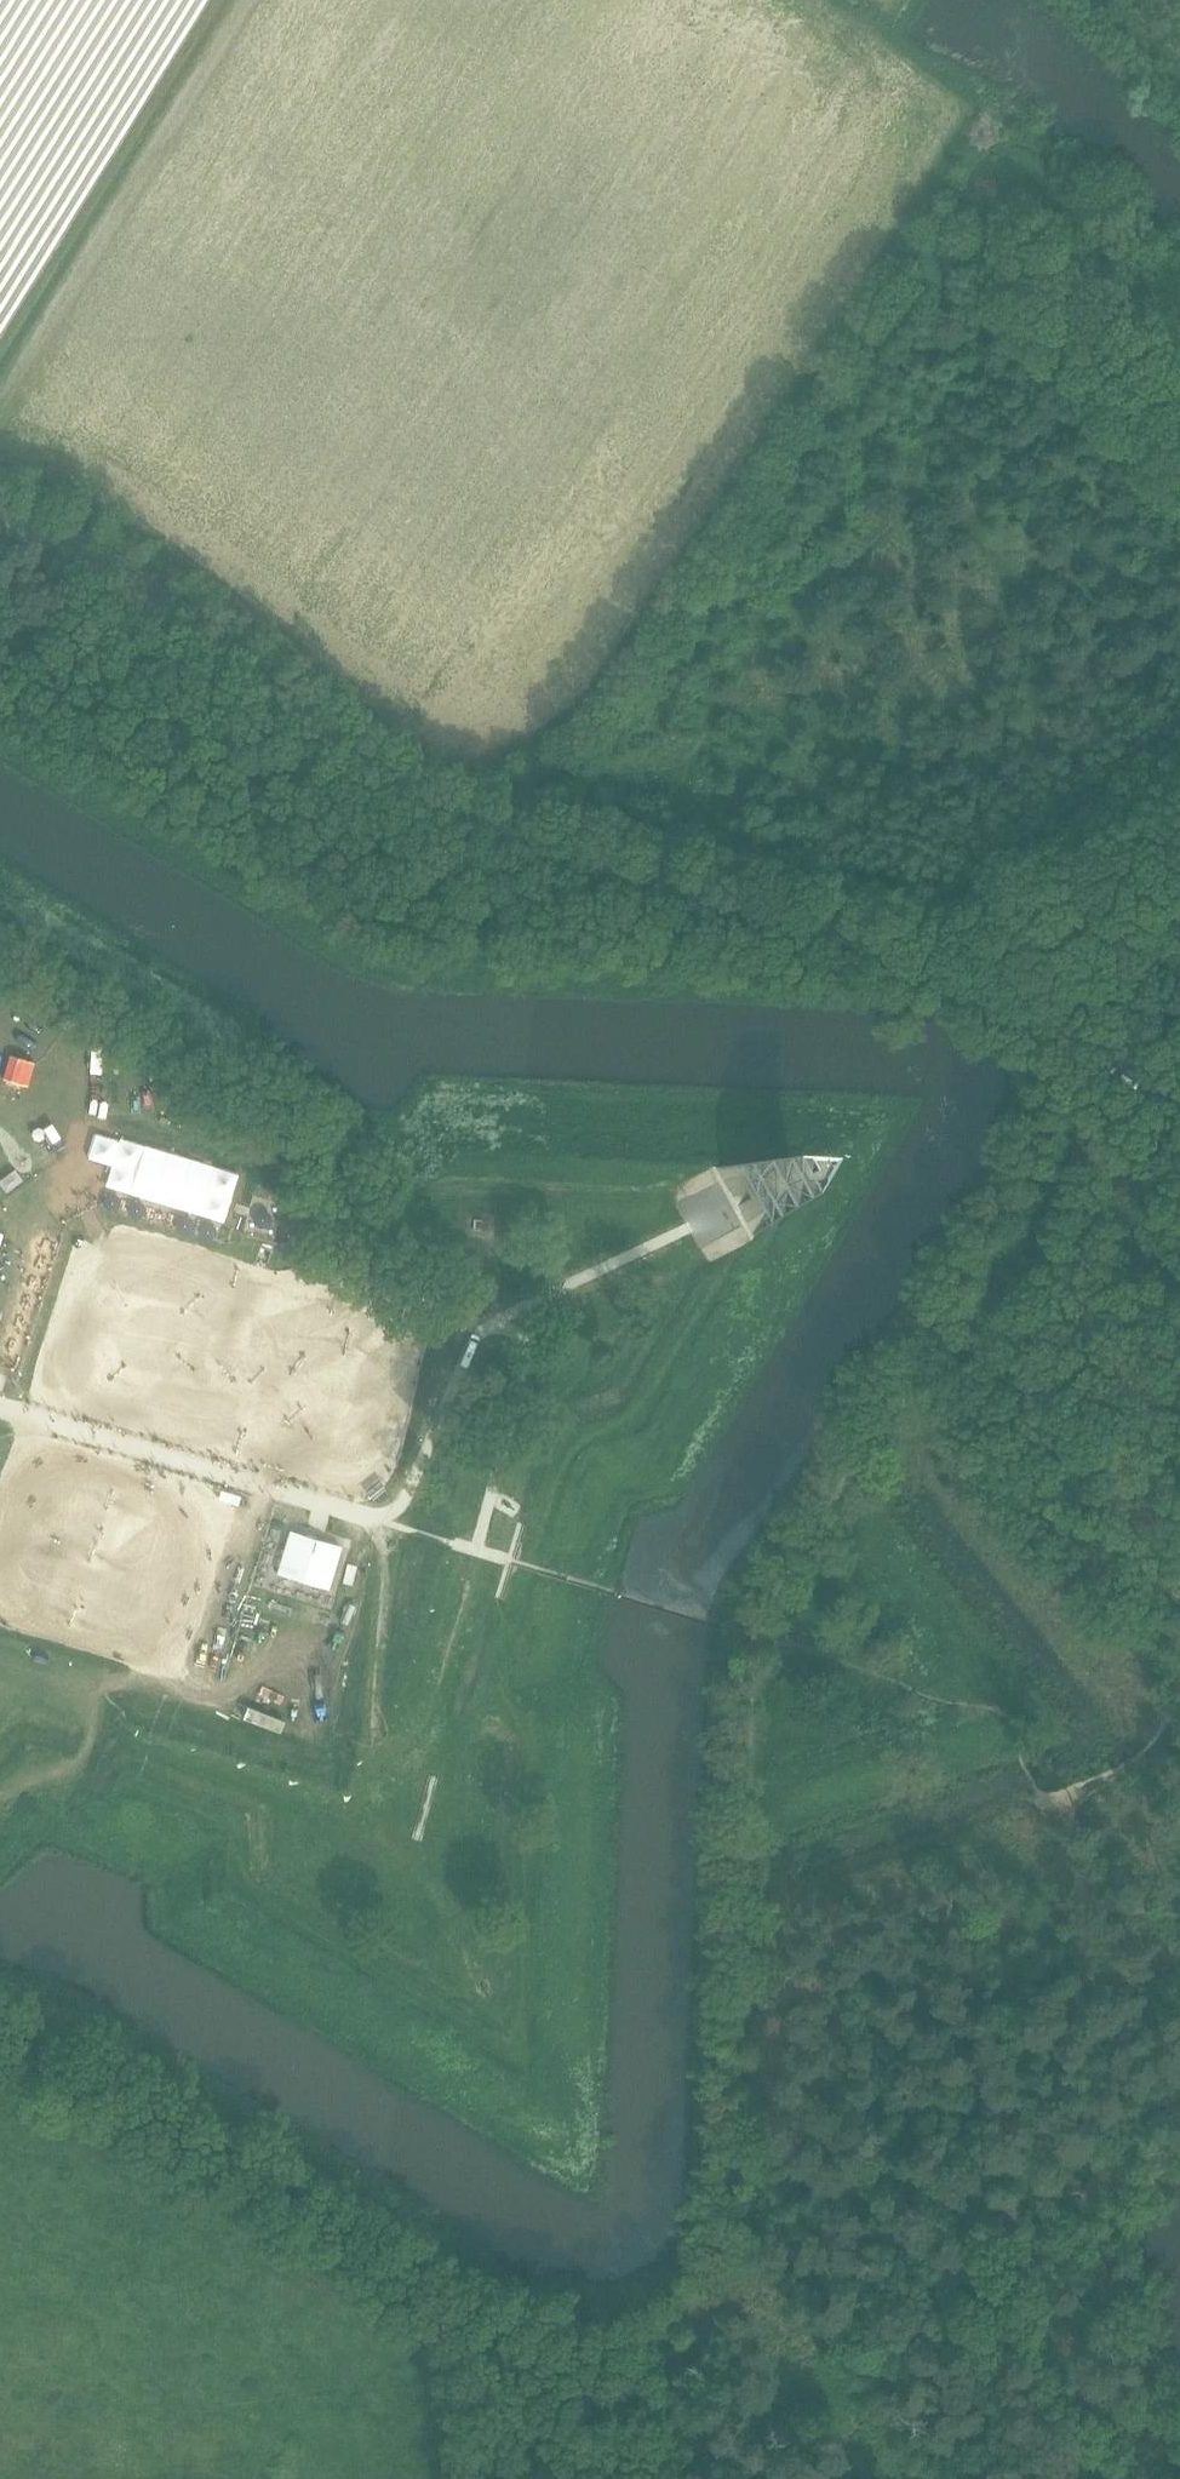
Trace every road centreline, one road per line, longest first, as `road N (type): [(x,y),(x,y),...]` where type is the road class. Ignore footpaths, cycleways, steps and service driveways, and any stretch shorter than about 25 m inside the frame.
road 1 (tertiary): [(1179,1088),(1028,998),(789,891),(722,873),(601,861),(501,827),(421,783),(115,557),(44,518),(0,509)]
road 2 (track): [(1028,998),(1179,907)]

